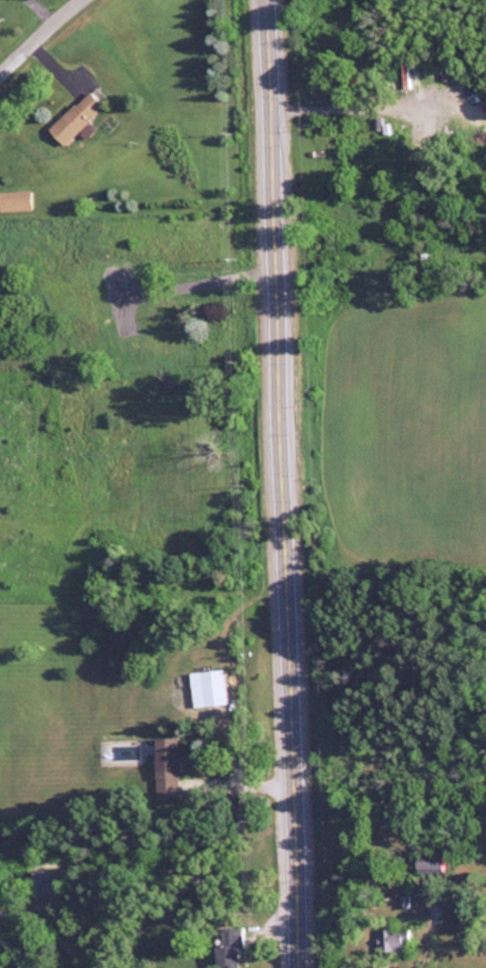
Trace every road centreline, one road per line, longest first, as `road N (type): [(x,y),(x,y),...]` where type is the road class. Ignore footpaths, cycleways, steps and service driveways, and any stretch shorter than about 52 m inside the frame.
road 1 (primary): [(301,967),(269,0)]

